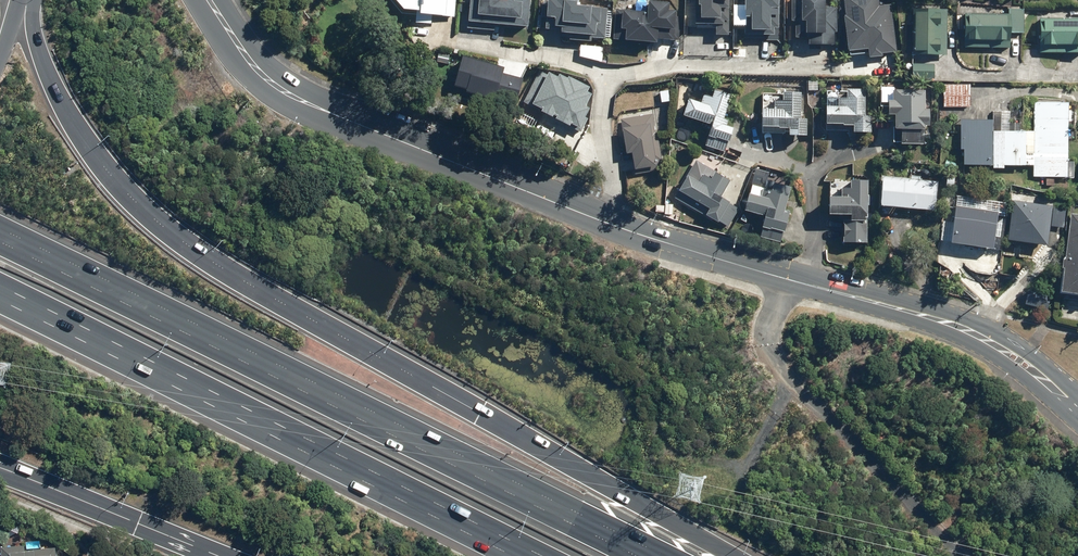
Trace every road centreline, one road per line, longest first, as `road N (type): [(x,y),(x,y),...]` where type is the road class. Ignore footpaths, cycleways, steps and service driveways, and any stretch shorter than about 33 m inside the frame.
road 1 (motorway): [(25,2),(41,59),(76,127),(160,223),(736,555)]
road 2 (secondary): [(213,7),(252,63),(303,101),(620,228),(946,322),(991,343)]
road 3 (motorway): [(0,241),(636,555)]
road 4 (motorway): [(542,555),(0,286)]
road 5 (motorway): [(223,555),(0,467)]

